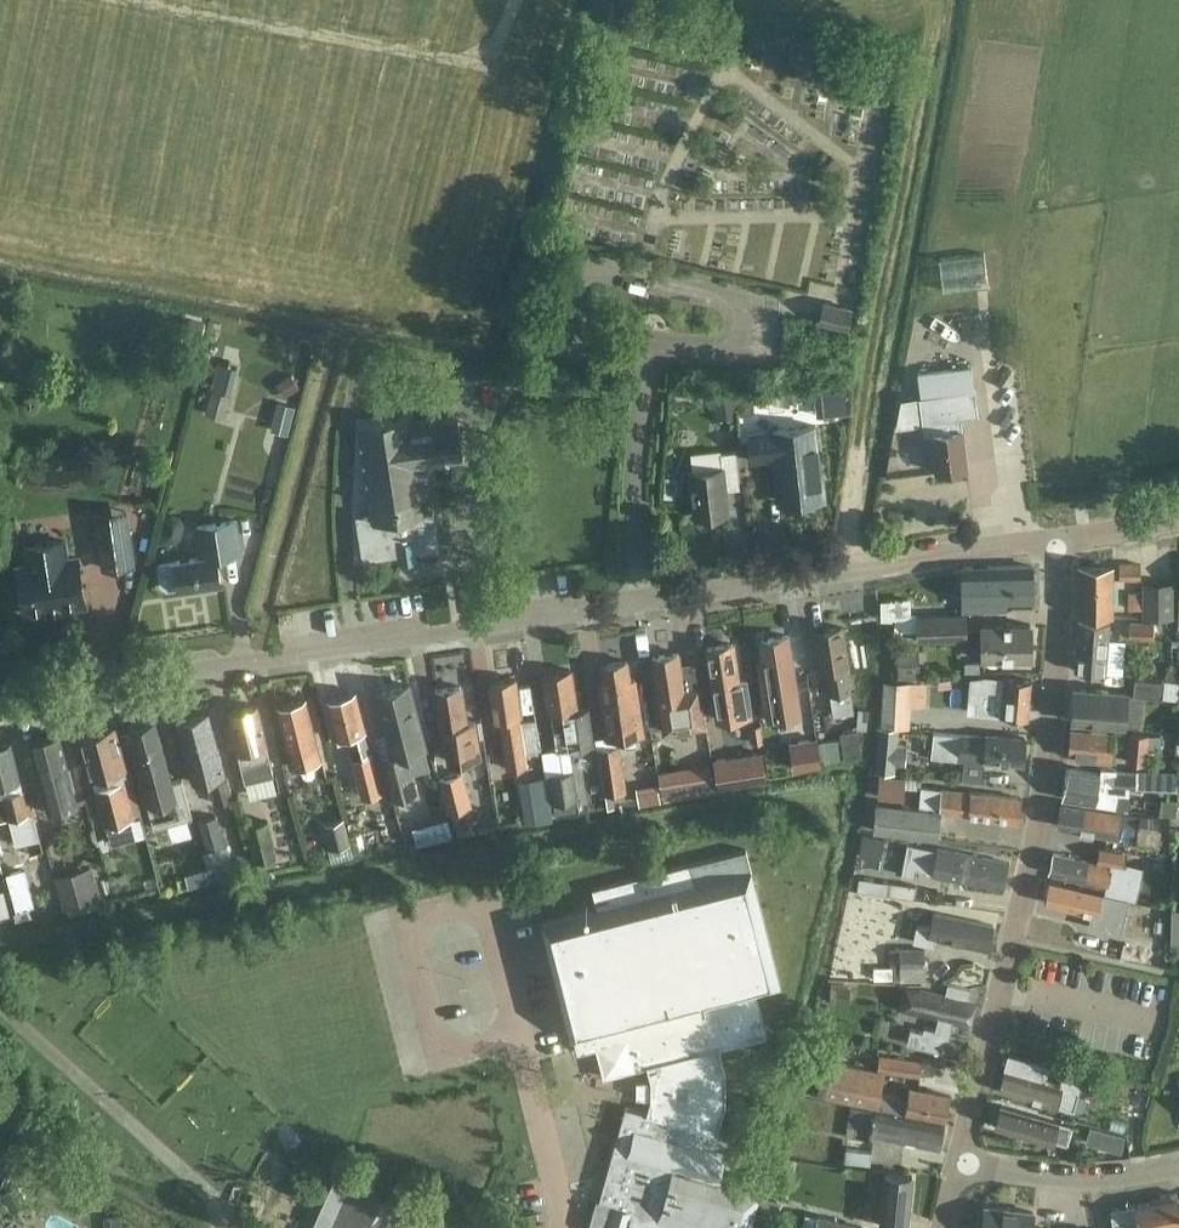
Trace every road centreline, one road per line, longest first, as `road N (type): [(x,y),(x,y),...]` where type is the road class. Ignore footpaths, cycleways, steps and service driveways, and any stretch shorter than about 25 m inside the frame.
road 1 (residential): [(0,701),(1060,538)]
road 2 (residential): [(960,1161),(1041,817),(1060,538)]
road 3 (track): [(137,0),(446,58),(484,51),(511,0)]
road 4 (residential): [(960,1161),(1100,1180),(1178,1165)]
road 5 (unclassified): [(564,1227),(518,1033)]
road 6 (residential): [(1060,538),(1178,517)]

